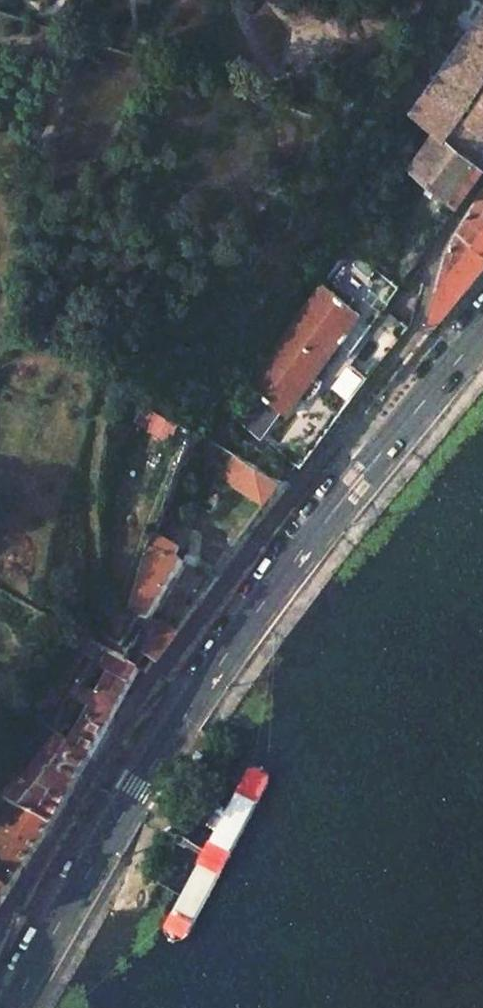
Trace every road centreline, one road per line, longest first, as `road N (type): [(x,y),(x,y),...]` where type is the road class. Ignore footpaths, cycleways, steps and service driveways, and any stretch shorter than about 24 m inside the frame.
road 1 (tertiary): [(379,454),(195,692),(6,1007)]
road 2 (residential): [(482,184),(442,250),(423,325),(346,427),(379,454)]
road 3 (tertiary): [(482,326),(379,454)]

